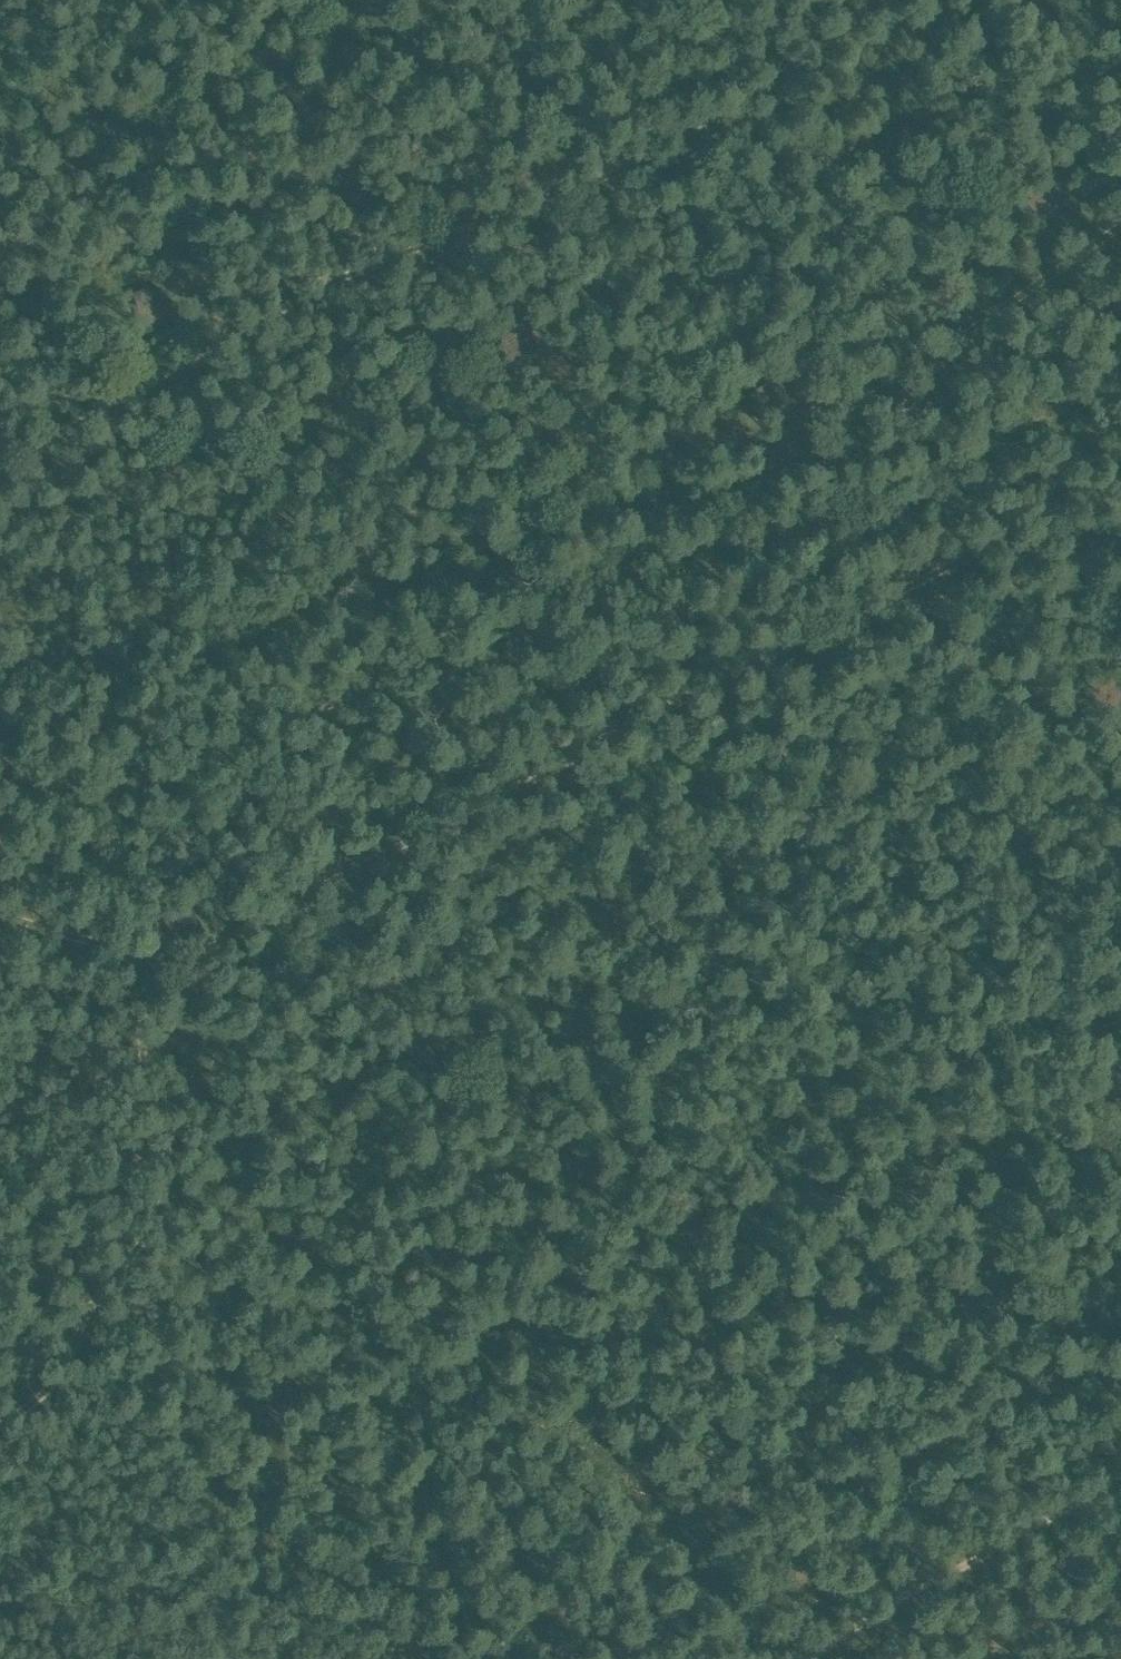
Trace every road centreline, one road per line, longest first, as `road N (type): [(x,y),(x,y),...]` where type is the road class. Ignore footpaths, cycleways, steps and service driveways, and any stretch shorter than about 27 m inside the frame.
road 1 (track): [(0,930),(127,989),(156,989),(1120,469)]
road 2 (track): [(897,0),(621,180),(408,253),(0,466)]
road 3 (track): [(129,989),(172,1148),(170,1184),(160,1207),(86,1286),(78,1410),(47,1441),(0,1464)]
road 4 (track): [(702,451),(830,385),(934,348),(1120,246)]
road 5 (track): [(0,199),(371,0)]
road 6 (track): [(1120,1485),(800,1658)]
road 7 (track): [(522,217),(586,368)]
road 8 (track): [(1039,0),(1120,96)]

